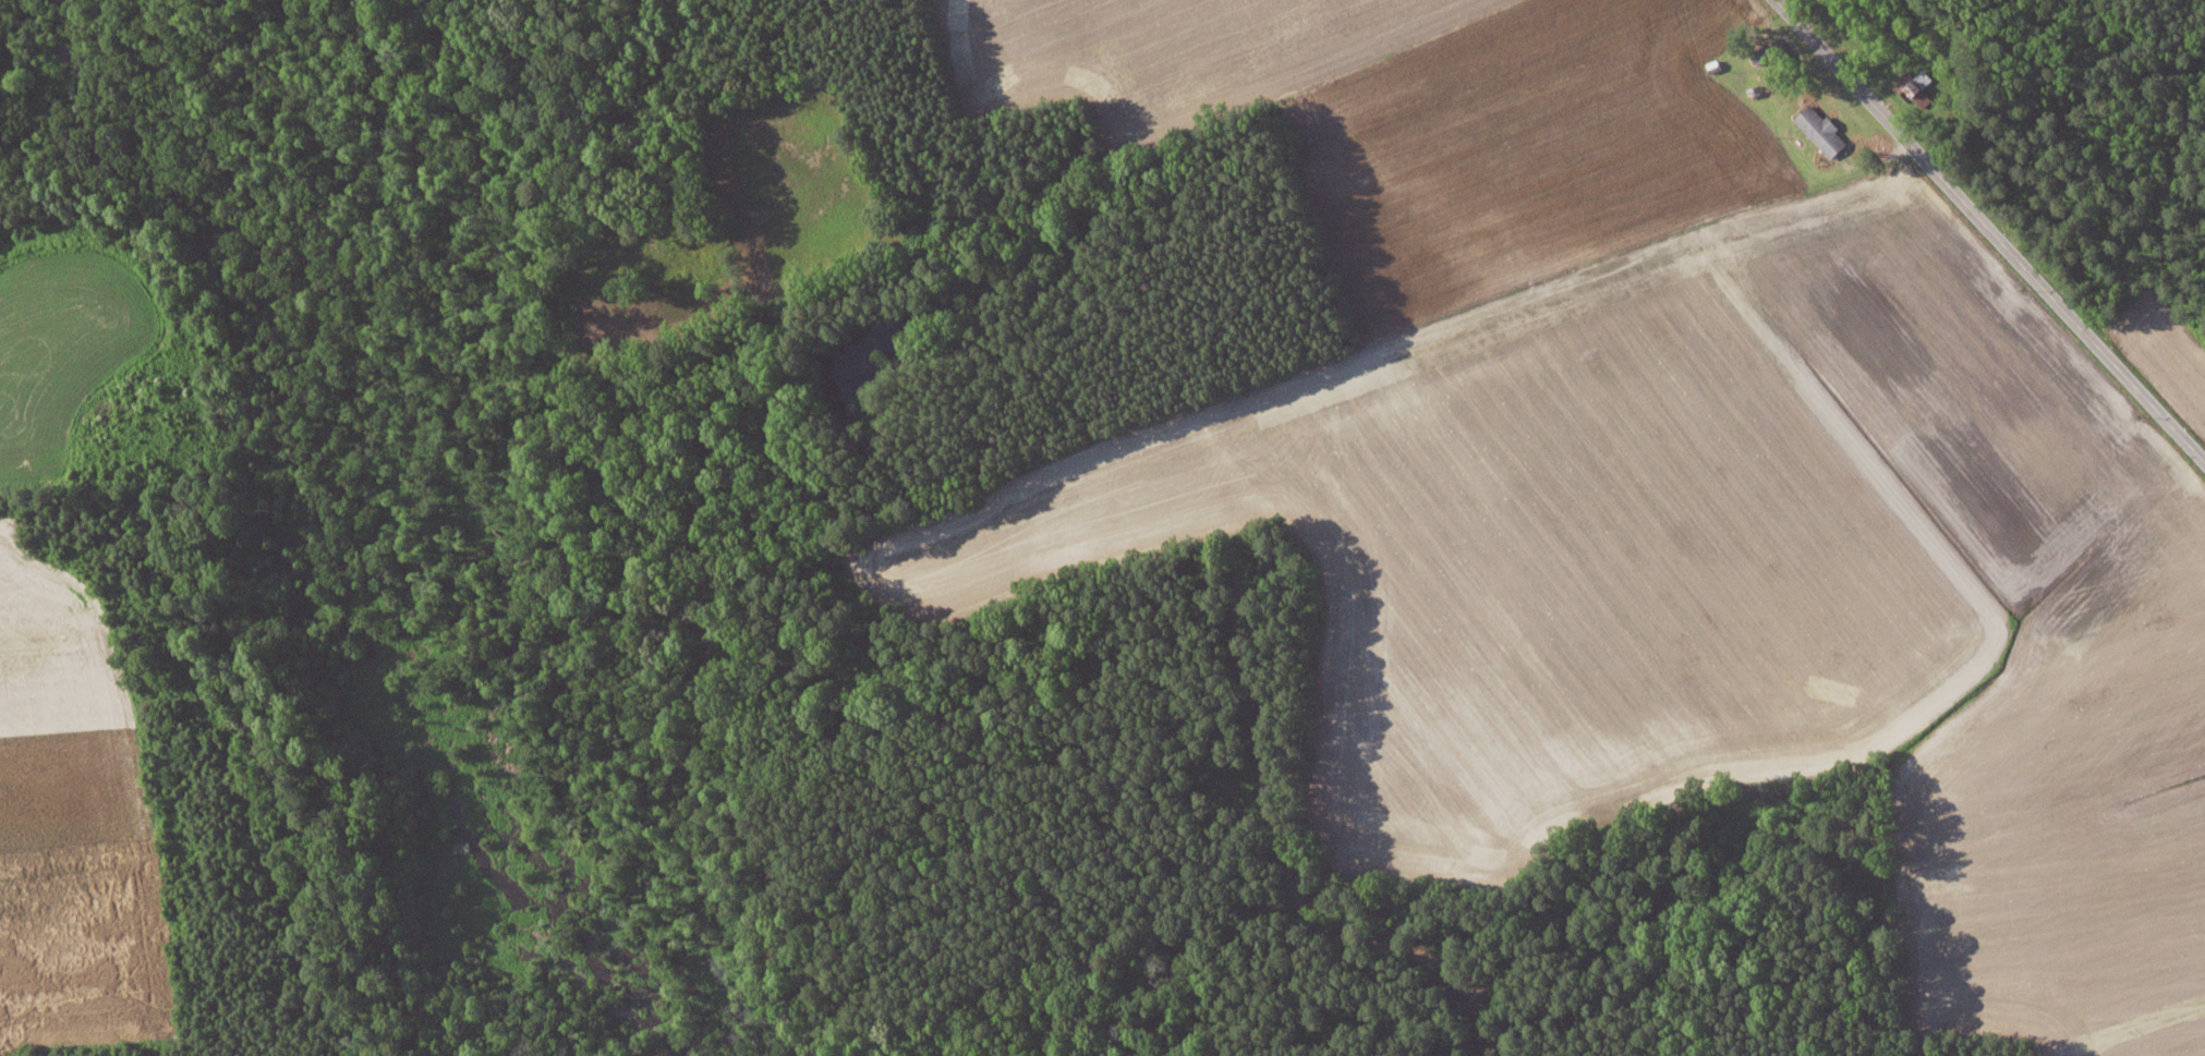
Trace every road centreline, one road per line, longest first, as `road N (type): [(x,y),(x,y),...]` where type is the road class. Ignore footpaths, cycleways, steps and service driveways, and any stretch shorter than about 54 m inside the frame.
road 1 (residential): [(2204,450),(1780,0)]

